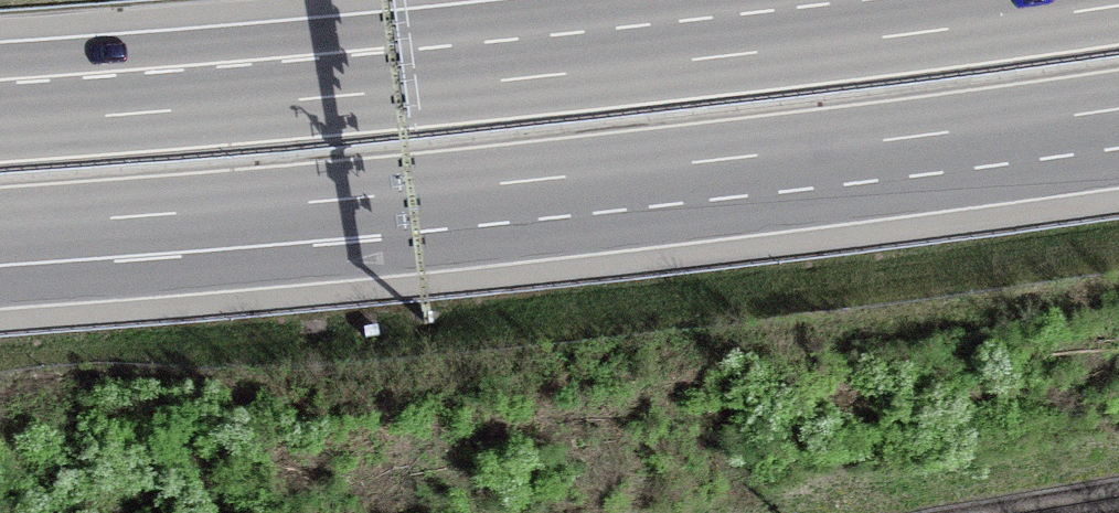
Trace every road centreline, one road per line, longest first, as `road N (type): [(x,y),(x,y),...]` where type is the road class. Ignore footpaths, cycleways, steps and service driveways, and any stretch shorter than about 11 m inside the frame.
road 1 (motorway): [(1118,5),(330,98),(0,124)]
road 2 (motorway): [(335,200),(1118,109)]
road 3 (motorway): [(0,241),(335,200)]
road 4 (motorway): [(0,224),(335,200)]

